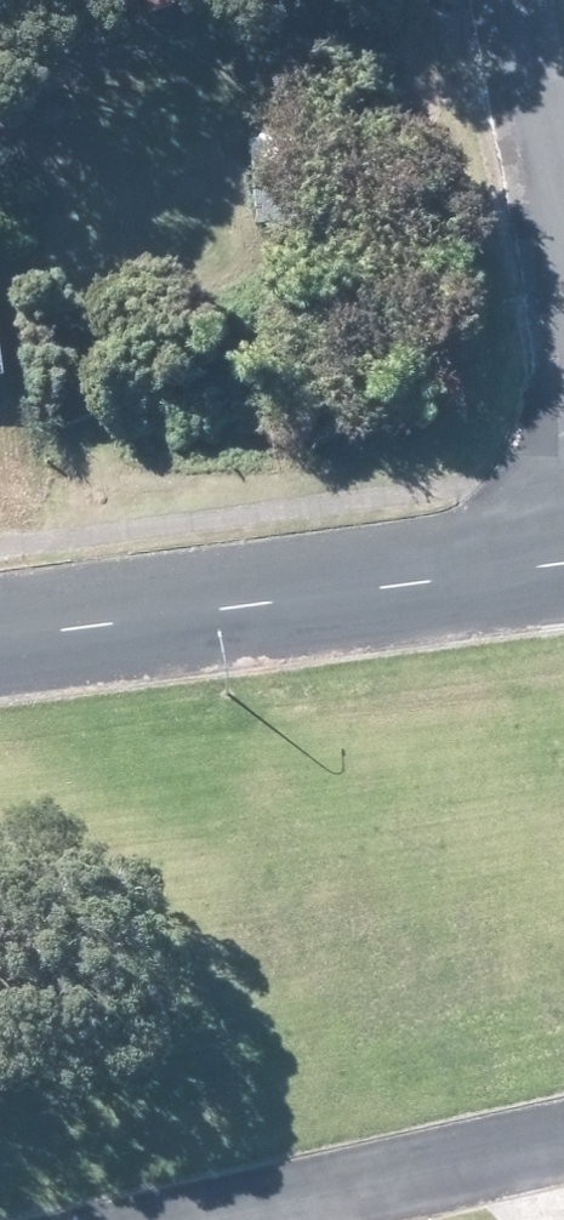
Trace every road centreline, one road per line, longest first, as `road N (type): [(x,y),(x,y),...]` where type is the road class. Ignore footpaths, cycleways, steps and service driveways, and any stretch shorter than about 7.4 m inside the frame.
road 1 (tertiary): [(563,564),(0,635)]
road 2 (residential): [(563,1146),(242,1219)]
road 3 (residential): [(563,229),(517,0)]

